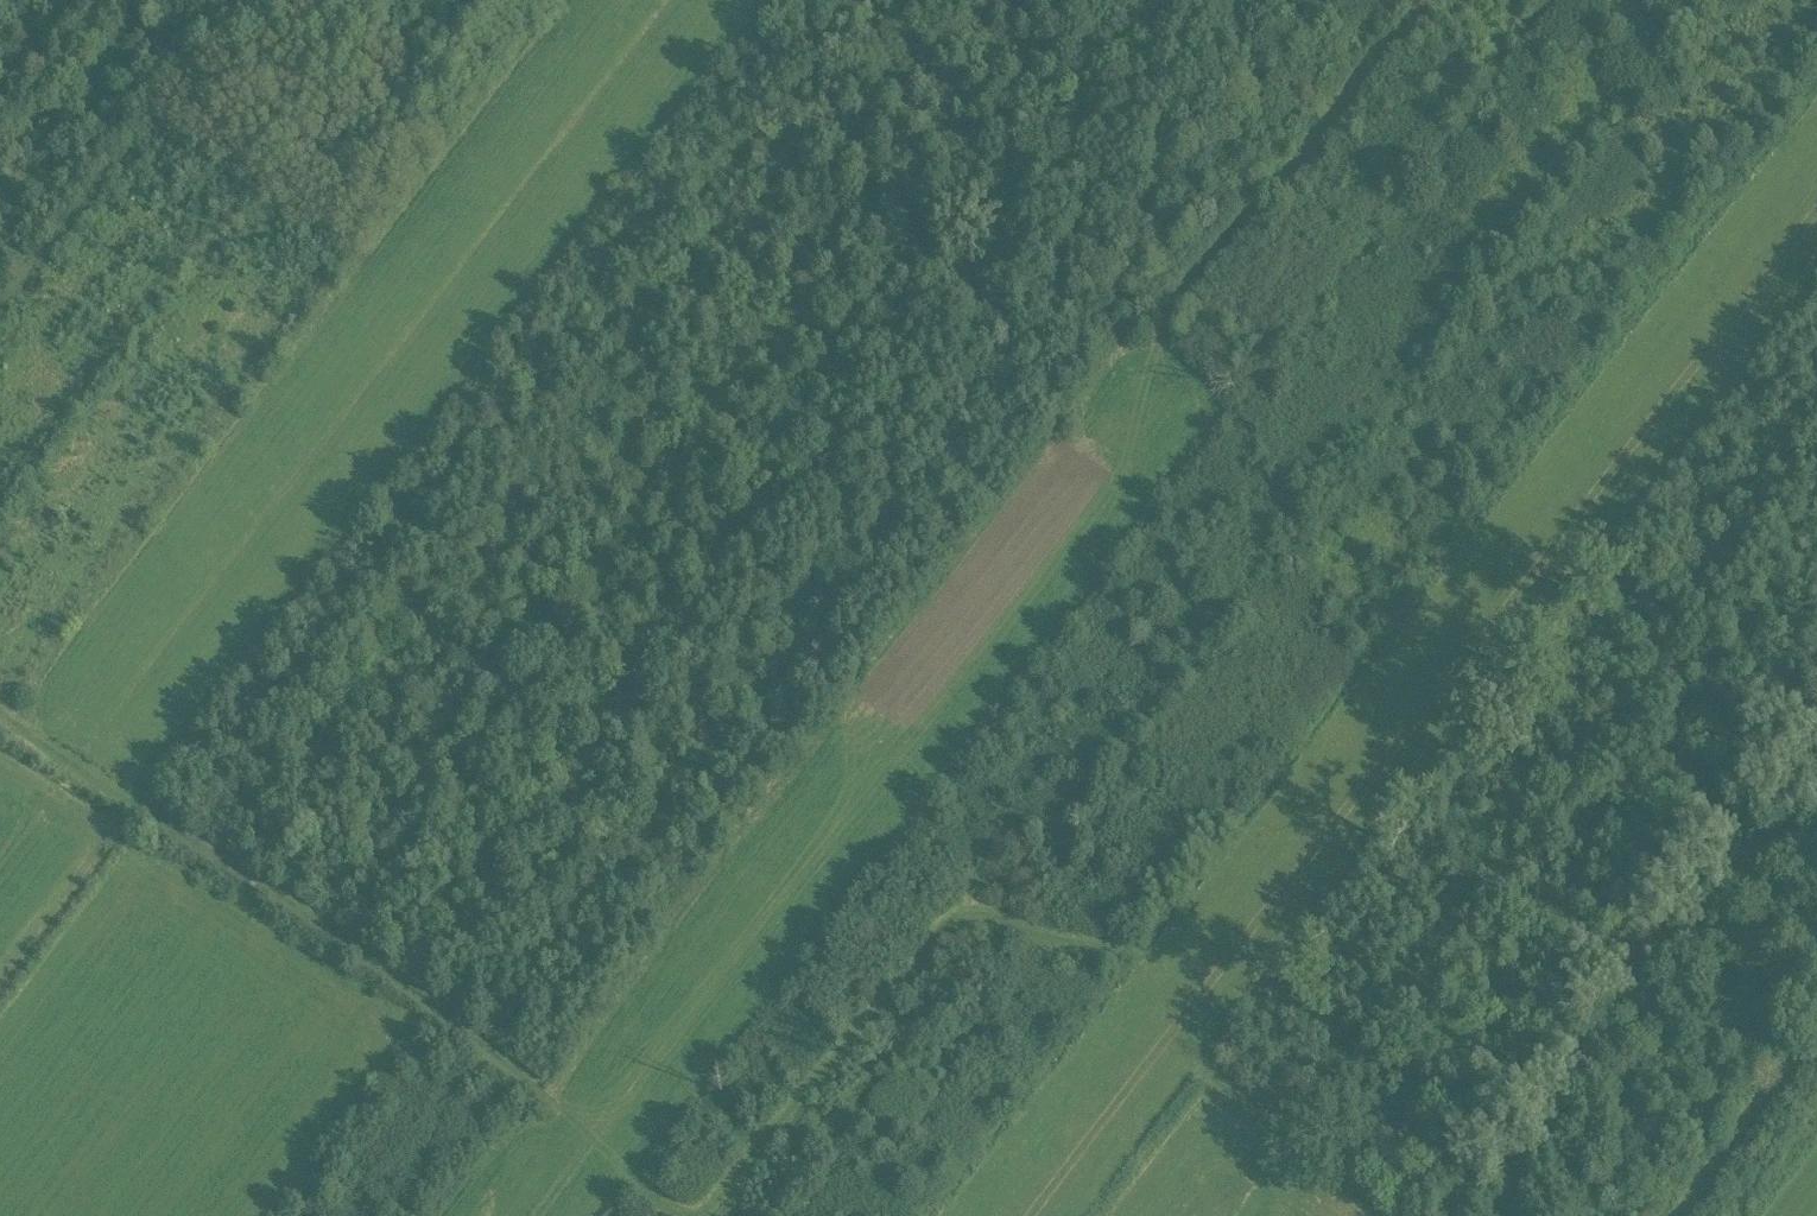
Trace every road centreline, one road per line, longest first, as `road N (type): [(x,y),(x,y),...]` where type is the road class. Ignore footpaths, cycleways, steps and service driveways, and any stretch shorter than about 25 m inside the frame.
road 1 (track): [(1422,0),(1158,337),(1125,459),(1105,502),(940,707),(831,808),(575,1122)]

